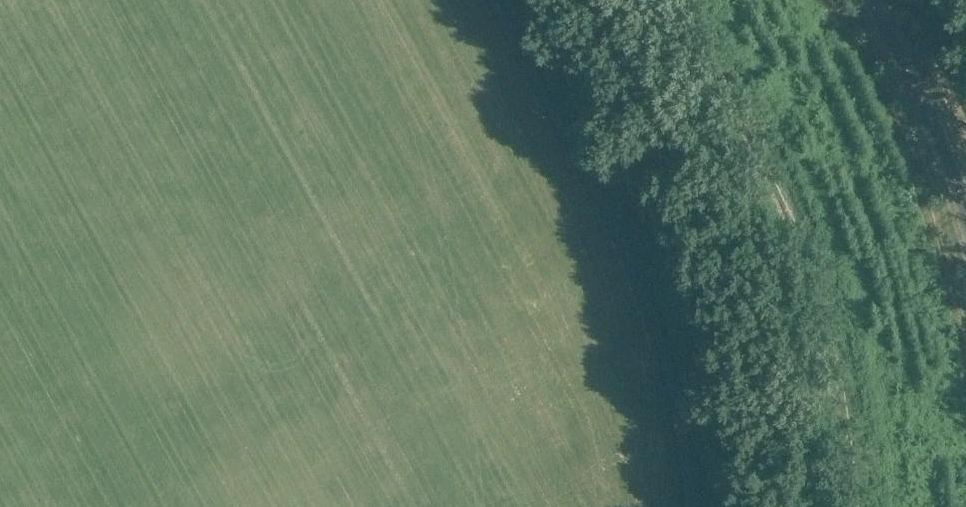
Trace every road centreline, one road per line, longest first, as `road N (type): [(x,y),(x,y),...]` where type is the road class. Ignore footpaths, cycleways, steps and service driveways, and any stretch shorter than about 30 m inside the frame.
road 1 (unclassified): [(862,506),(855,420),(827,299),(757,131),(685,0)]

